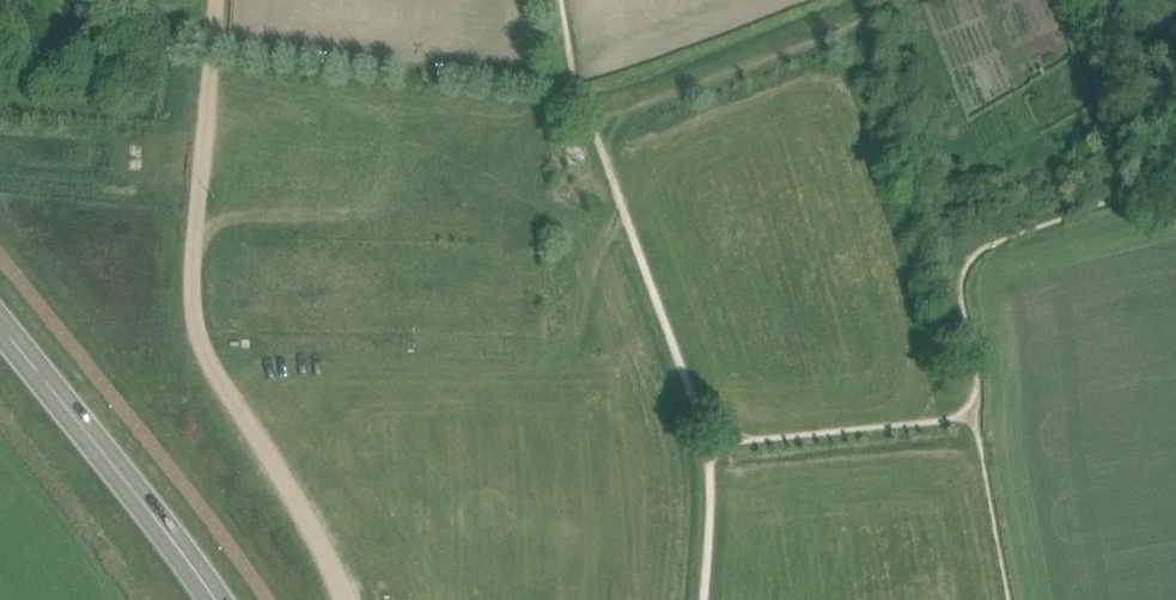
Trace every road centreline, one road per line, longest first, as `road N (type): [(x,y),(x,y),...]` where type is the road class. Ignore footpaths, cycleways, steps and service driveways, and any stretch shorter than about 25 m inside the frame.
road 1 (unclassified): [(344,599),(199,341),(198,203),(216,0)]
road 2 (secondary): [(215,599),(0,324)]

